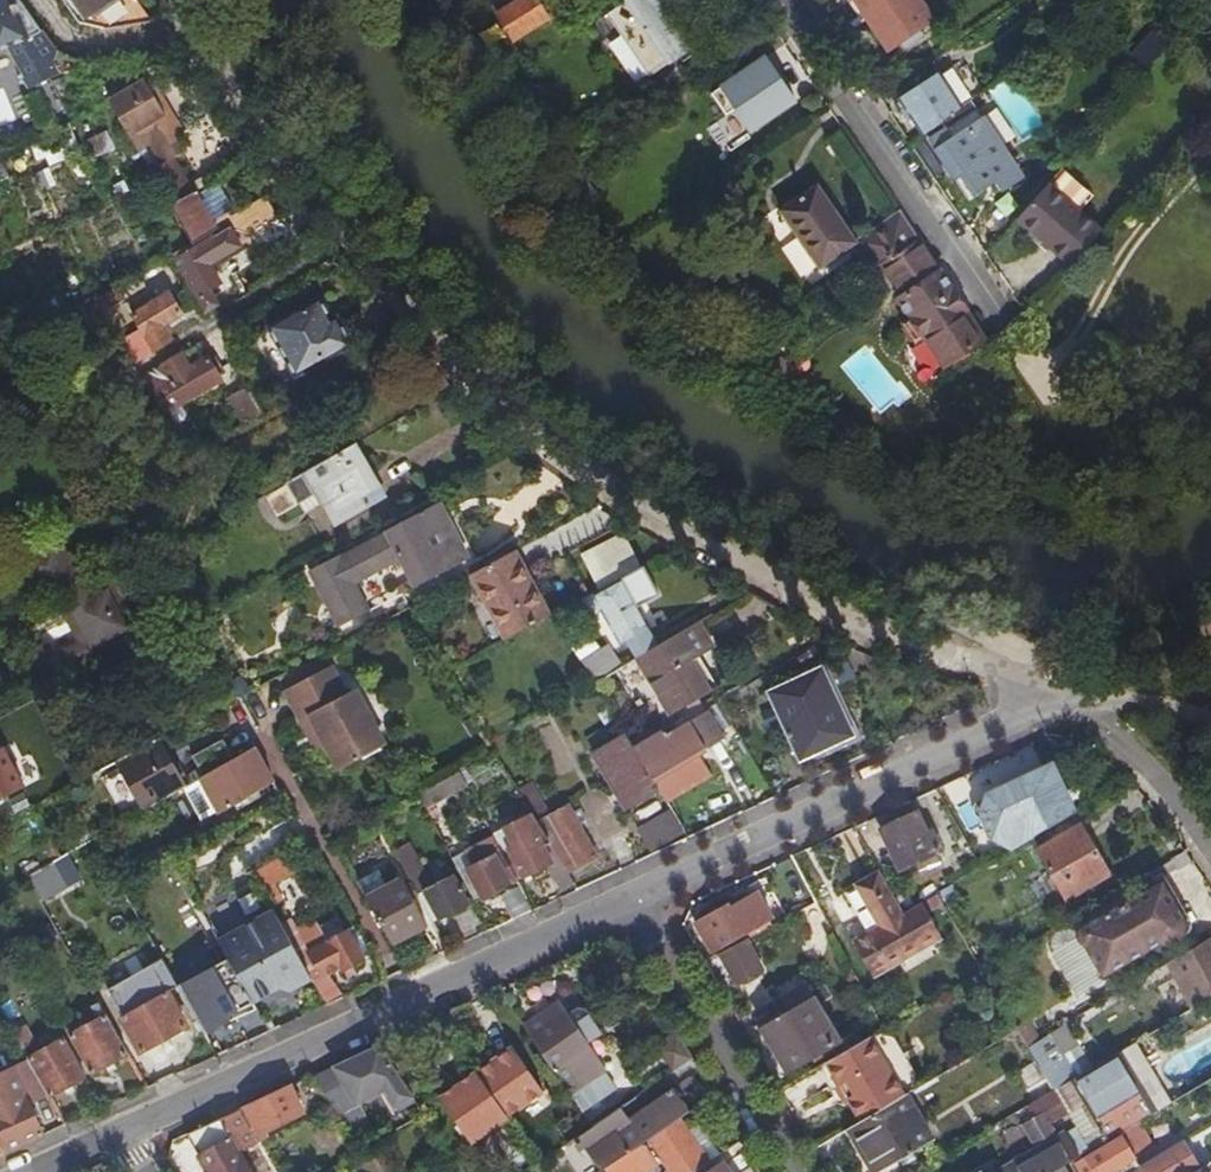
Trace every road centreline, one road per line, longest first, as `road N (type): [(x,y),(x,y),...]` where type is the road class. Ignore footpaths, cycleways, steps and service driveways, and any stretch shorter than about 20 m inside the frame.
road 1 (residential): [(179,0),(190,28),(468,376),(599,483),(844,616),(992,665),(1045,697)]
road 2 (residential): [(110,1136),(627,903)]
road 3 (residential): [(627,903),(1045,697)]
road 4 (residential): [(788,0),(1004,323)]
road 5 (residential): [(787,1171),(627,903)]
road 6 (residential): [(1045,697),(1118,739),(1210,851)]

